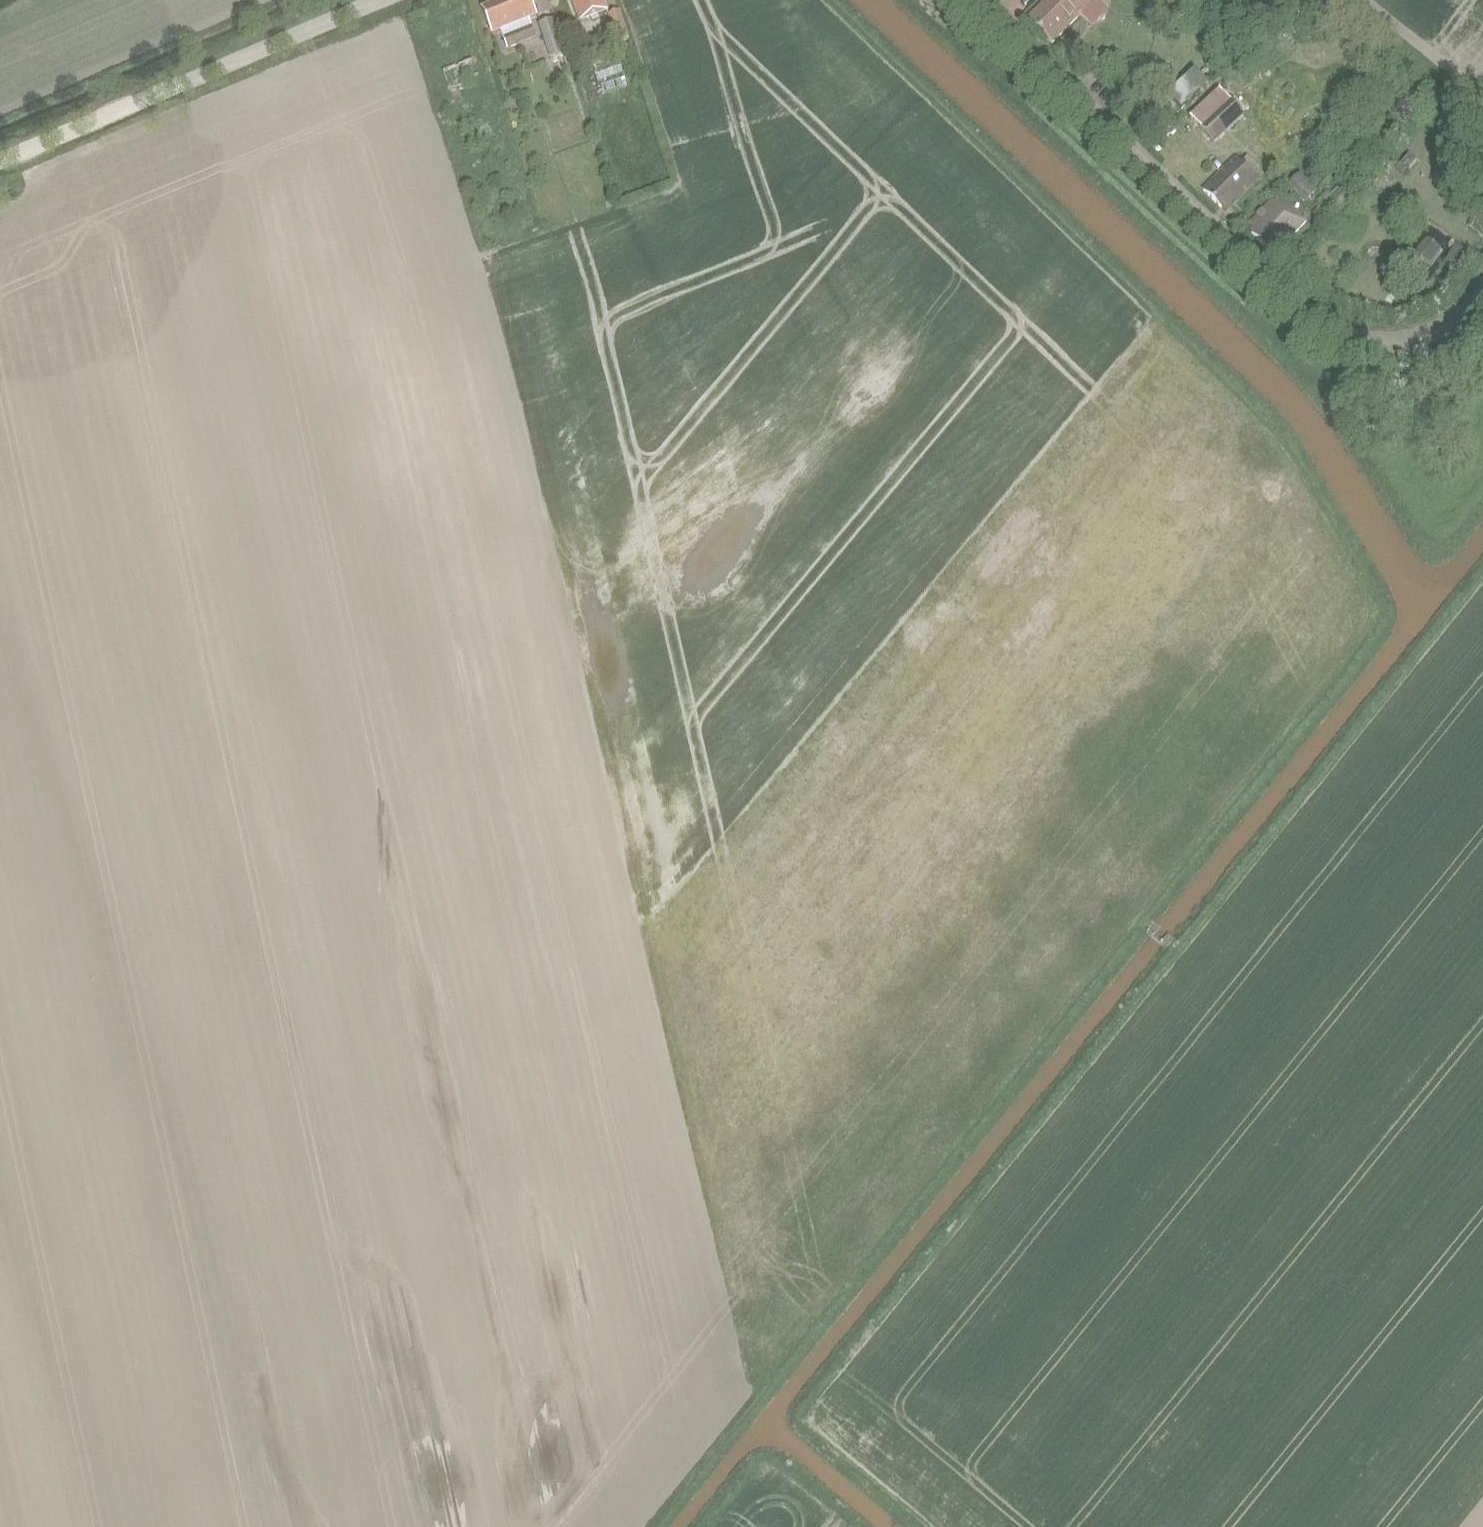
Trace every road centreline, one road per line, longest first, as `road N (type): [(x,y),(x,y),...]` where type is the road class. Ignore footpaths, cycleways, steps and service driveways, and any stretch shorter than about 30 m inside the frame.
road 1 (tertiary): [(1482,290),(1424,336),(1387,341),(1352,337),(1310,315),(971,0)]
road 2 (tertiary): [(0,164),(388,0)]

